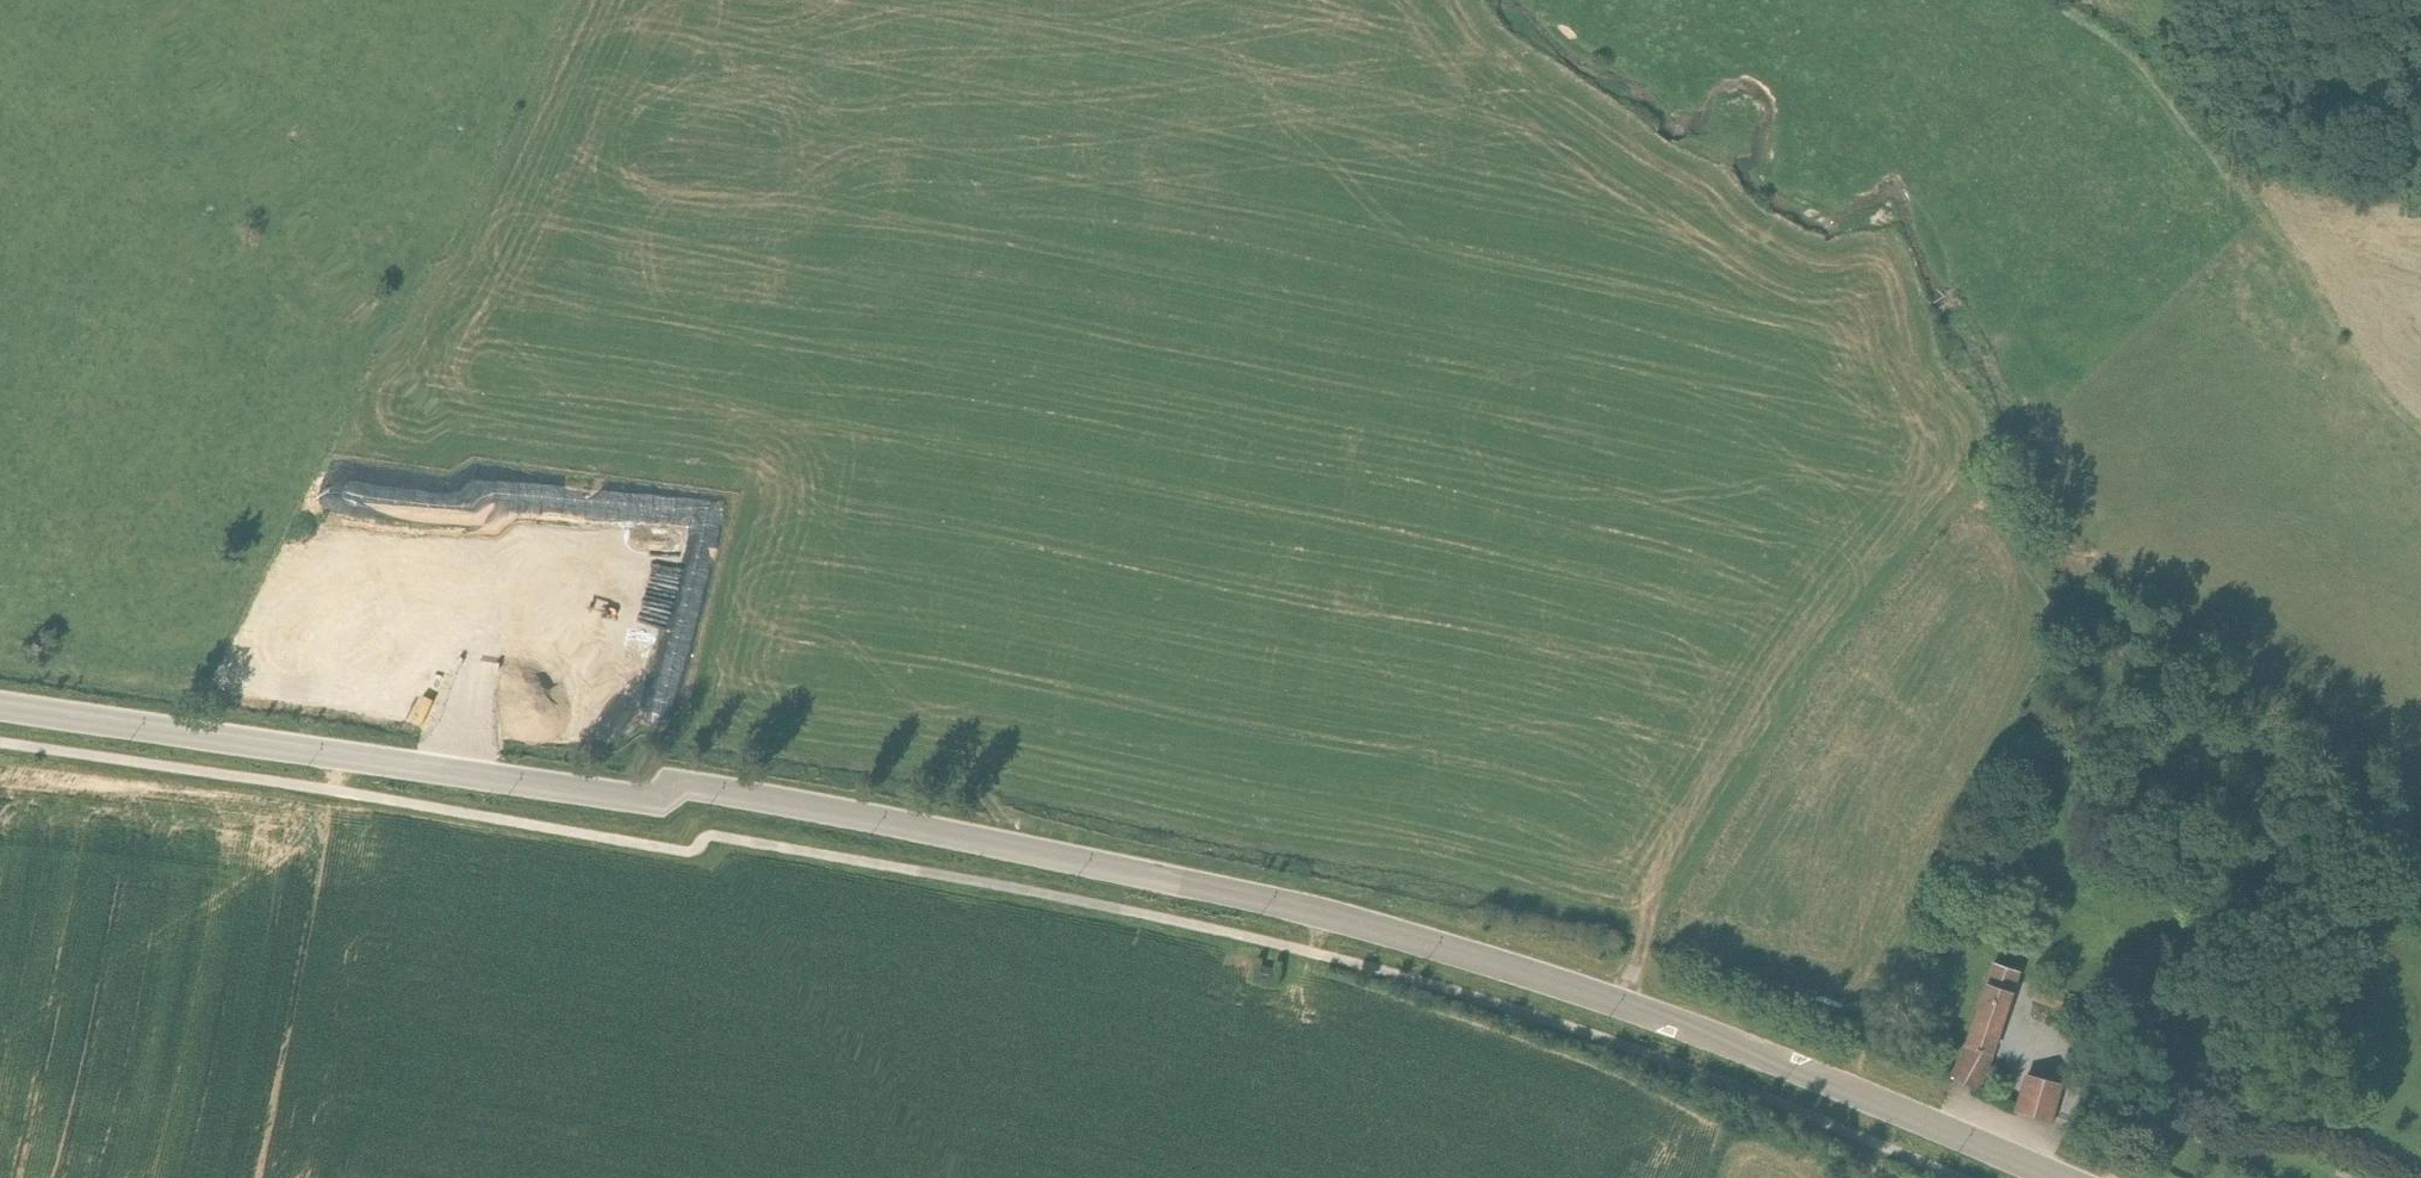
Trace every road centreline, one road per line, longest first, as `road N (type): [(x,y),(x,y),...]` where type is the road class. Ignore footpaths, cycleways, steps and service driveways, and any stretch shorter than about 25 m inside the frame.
road 1 (tertiary): [(0,708),(670,804),(1314,934),(1602,1017),(1798,1087),(2012,1177)]

